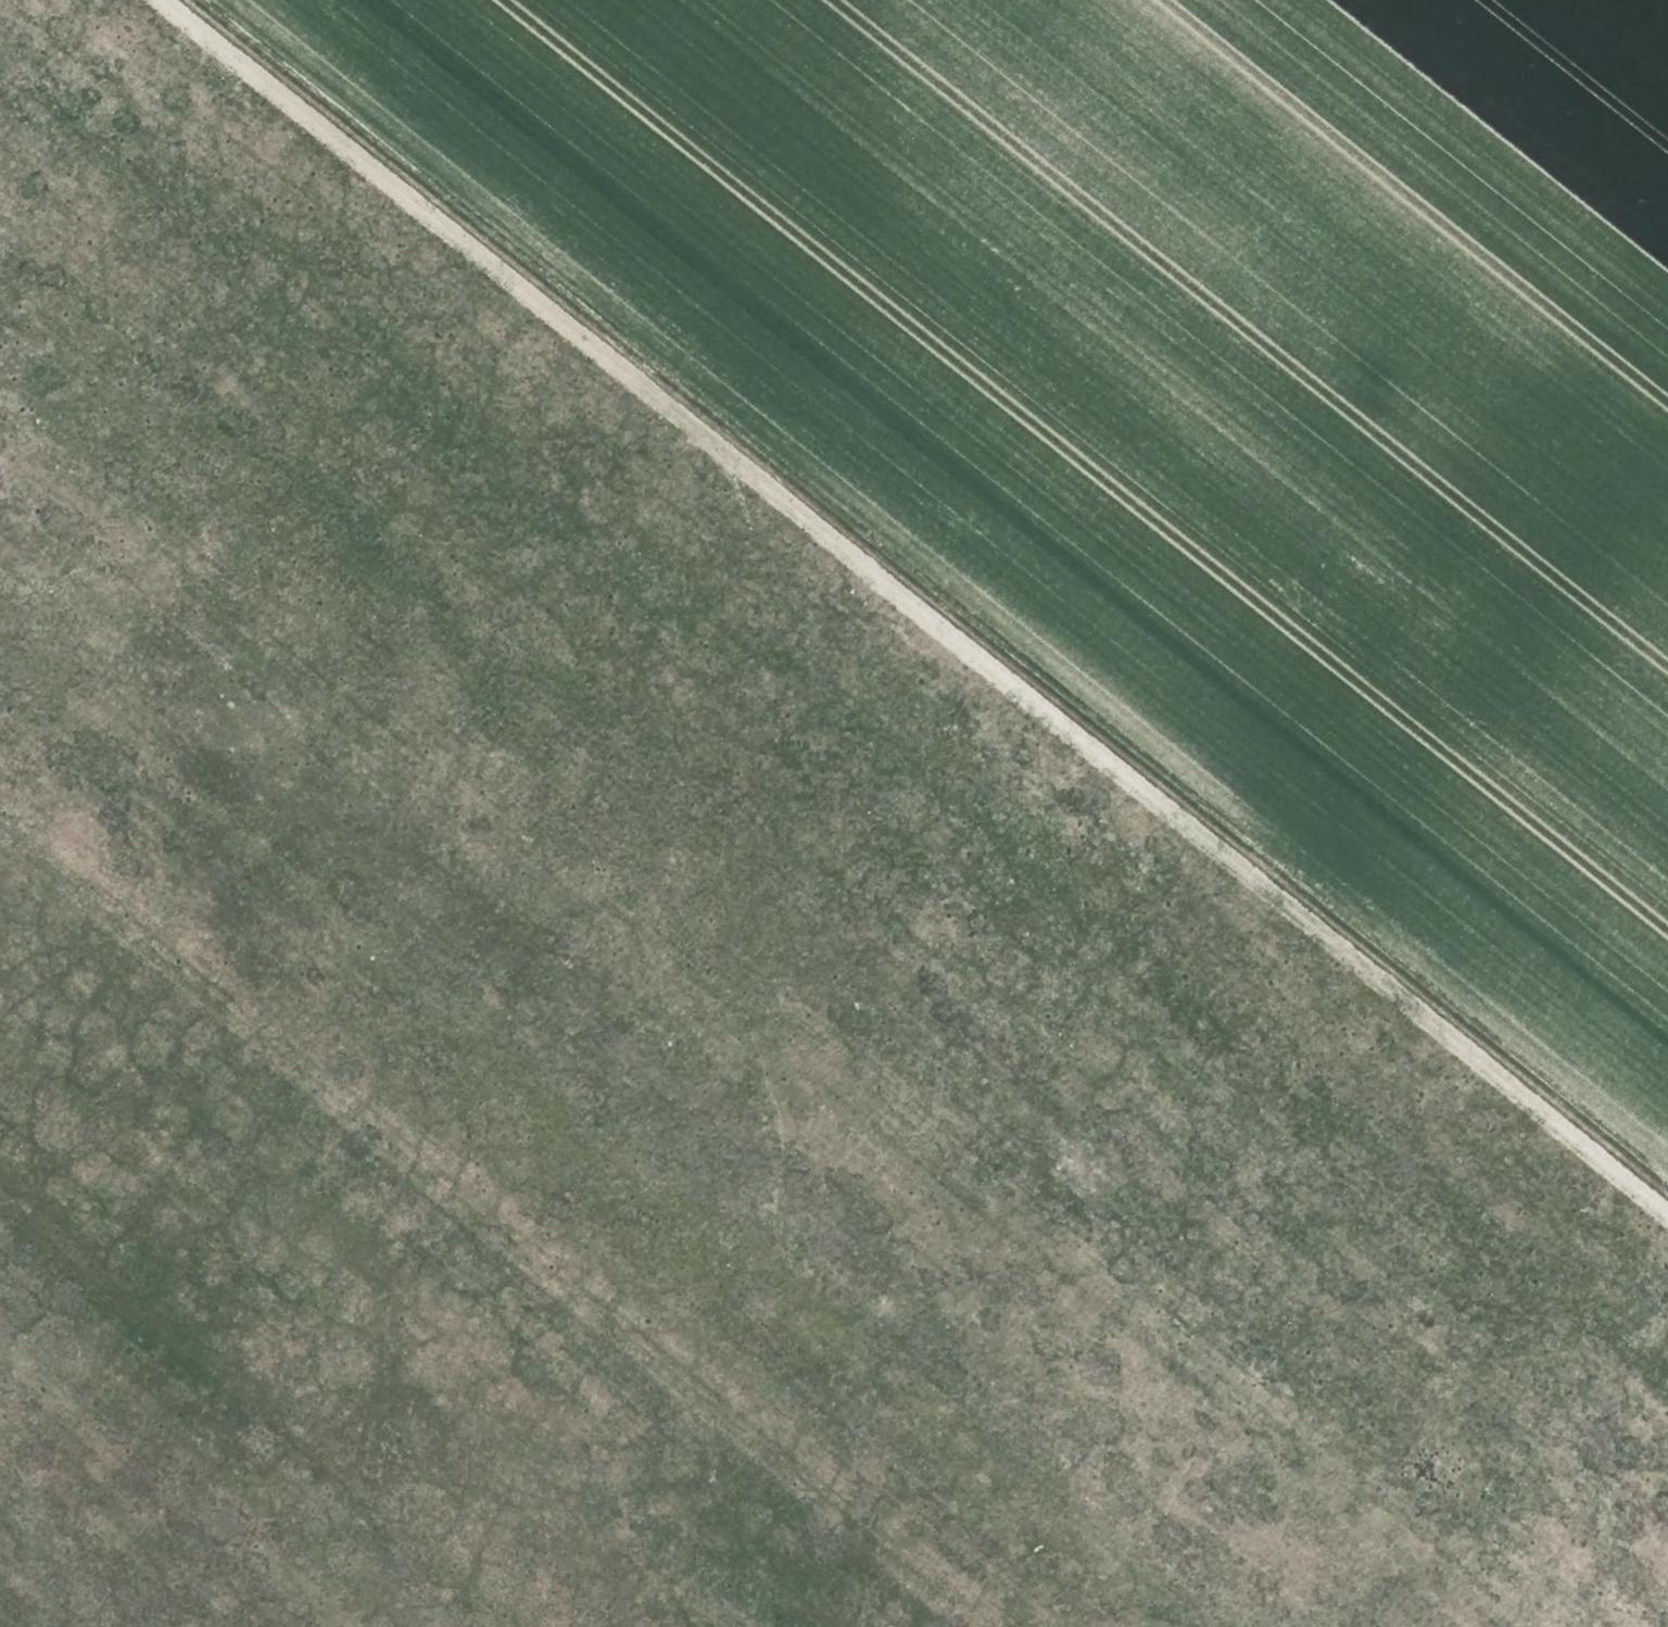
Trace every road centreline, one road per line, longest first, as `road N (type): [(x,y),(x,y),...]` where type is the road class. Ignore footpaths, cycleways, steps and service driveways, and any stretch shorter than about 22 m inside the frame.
road 1 (track): [(189,0),(1667,1191)]

